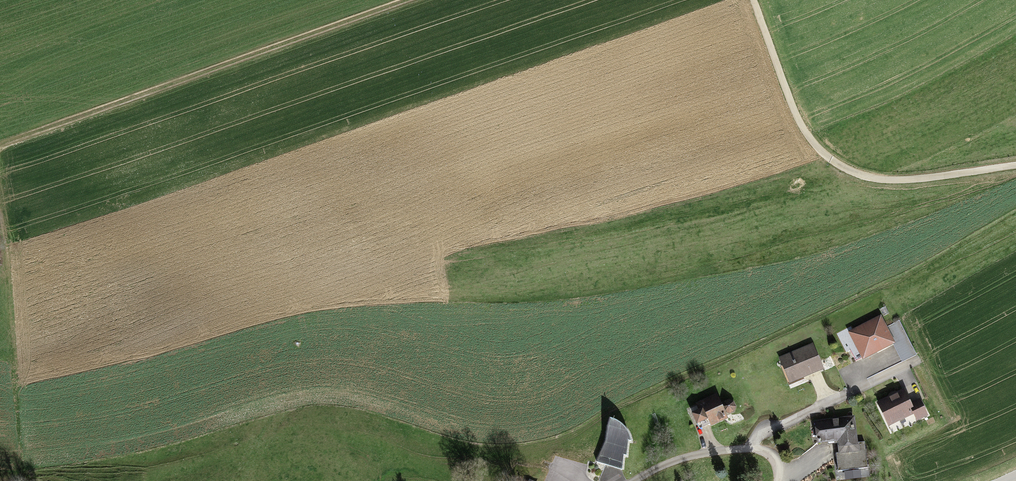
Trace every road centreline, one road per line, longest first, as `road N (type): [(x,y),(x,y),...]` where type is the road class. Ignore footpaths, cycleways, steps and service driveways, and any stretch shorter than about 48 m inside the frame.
road 1 (track): [(0,148),(410,0)]
road 2 (track): [(750,0),(793,113),(816,151),(845,175),(873,184),(921,182),(1015,167)]
road 3 (residential): [(634,480),(678,461),(755,448),(781,463),(781,480)]

